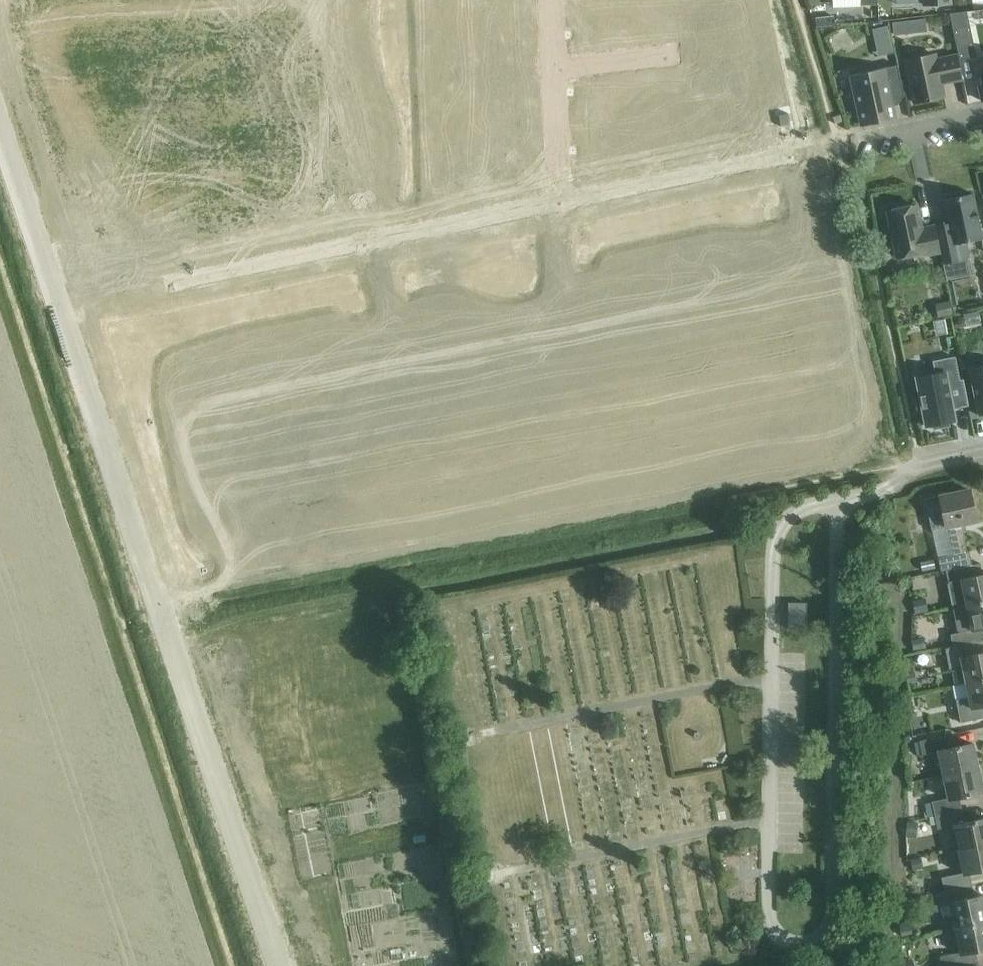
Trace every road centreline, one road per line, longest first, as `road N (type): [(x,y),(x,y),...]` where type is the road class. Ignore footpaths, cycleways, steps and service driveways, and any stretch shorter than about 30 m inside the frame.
road 1 (track): [(918,465),(176,626),(169,633),(279,965)]
road 2 (residential): [(854,140),(64,310)]
road 3 (residential): [(64,310),(169,633)]
road 4 (residential): [(0,126),(64,310)]
road 5 (residential): [(854,140),(982,112)]

